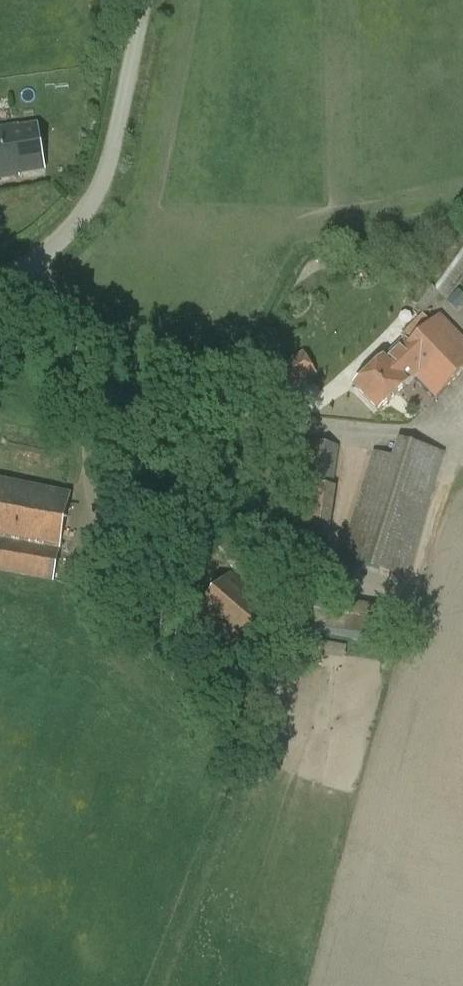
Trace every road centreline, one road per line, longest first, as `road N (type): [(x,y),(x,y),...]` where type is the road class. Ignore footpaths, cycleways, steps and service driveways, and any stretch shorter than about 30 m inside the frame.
road 1 (unclassified): [(0,277),(66,238),(89,207),(124,104),(144,0)]

